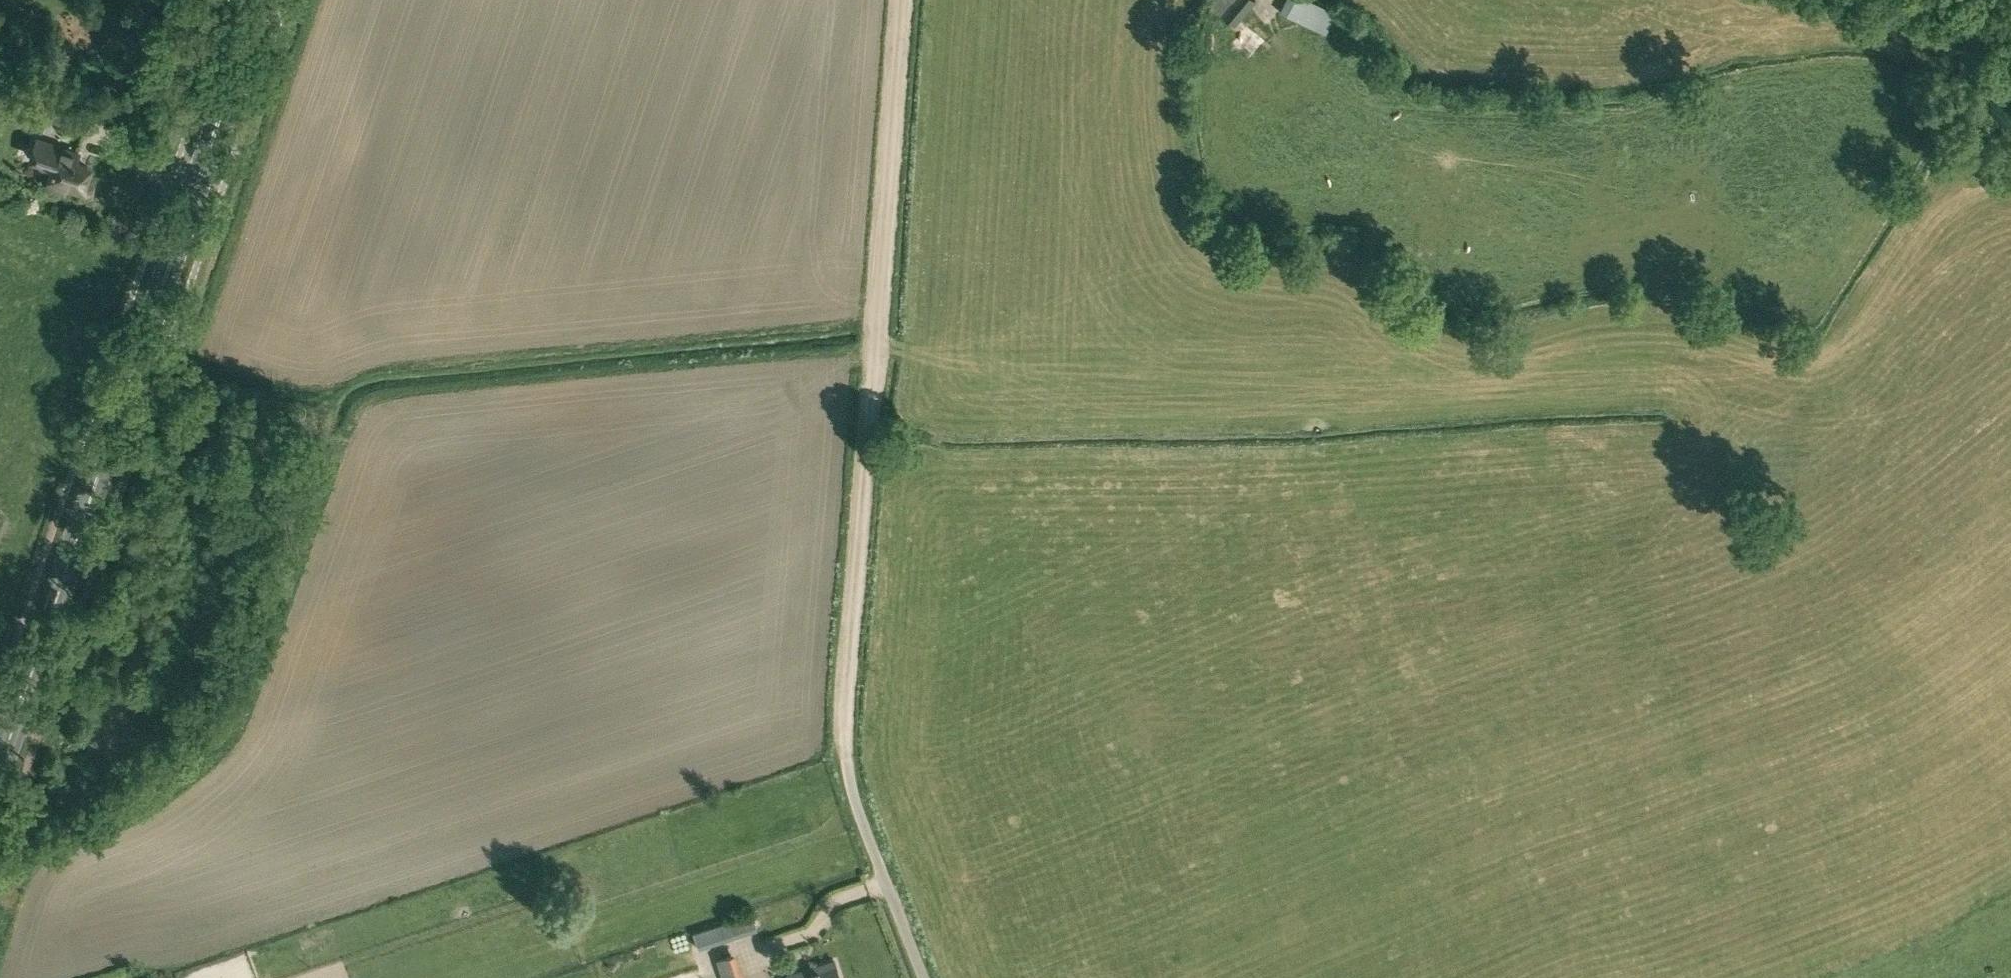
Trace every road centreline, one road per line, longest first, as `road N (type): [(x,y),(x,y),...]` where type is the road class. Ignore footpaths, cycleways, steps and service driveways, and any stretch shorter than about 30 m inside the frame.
road 1 (primary): [(0,770),(266,0)]
road 2 (track): [(839,771),(833,728),(891,0)]
road 3 (unclassified): [(920,977),(839,771)]

